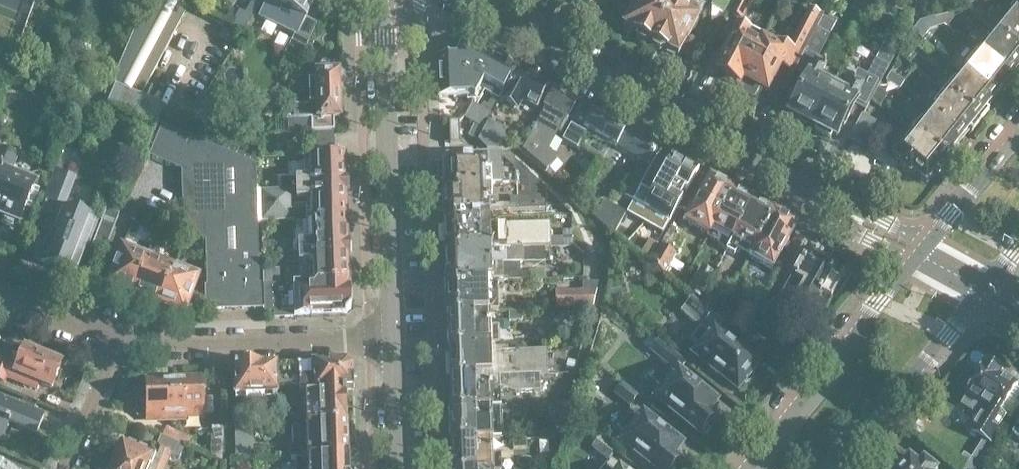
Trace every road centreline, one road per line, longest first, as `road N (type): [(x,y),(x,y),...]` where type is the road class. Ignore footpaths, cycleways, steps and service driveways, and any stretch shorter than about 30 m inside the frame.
road 1 (secondary): [(928,257),(714,135),(451,0)]
road 2 (tertiary): [(398,341),(380,0)]
road 3 (residential): [(122,346),(398,341)]
road 4 (tertiary): [(928,257),(754,468)]
road 5 (tertiary): [(836,468),(980,285)]
road 6 (secondary): [(1018,141),(928,257)]
road 7 (residential): [(71,468),(122,346)]
road 8 (residential): [(0,300),(122,346)]
road 9 (tertiary): [(400,468),(398,341)]

